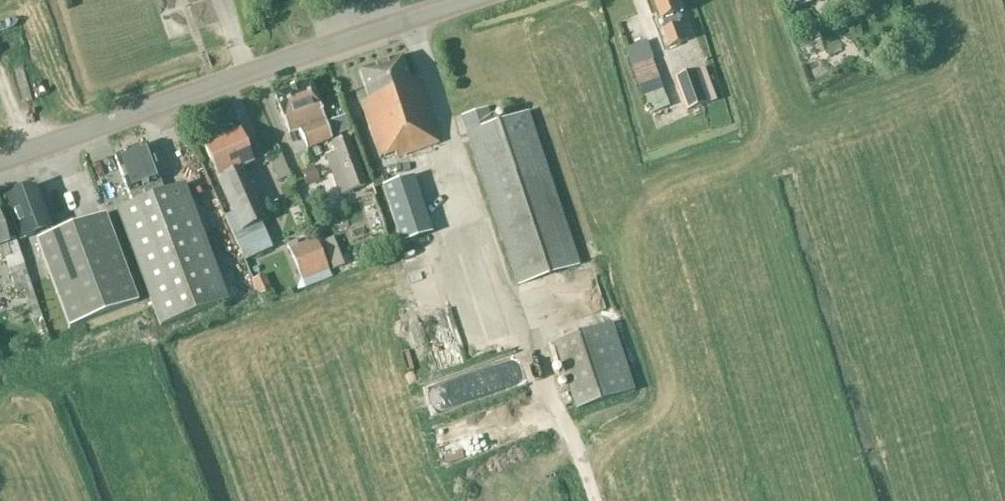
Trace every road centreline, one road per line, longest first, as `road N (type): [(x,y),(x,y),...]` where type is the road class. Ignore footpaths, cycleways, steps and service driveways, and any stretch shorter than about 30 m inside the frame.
road 1 (tertiary): [(0,165),(474,0)]

